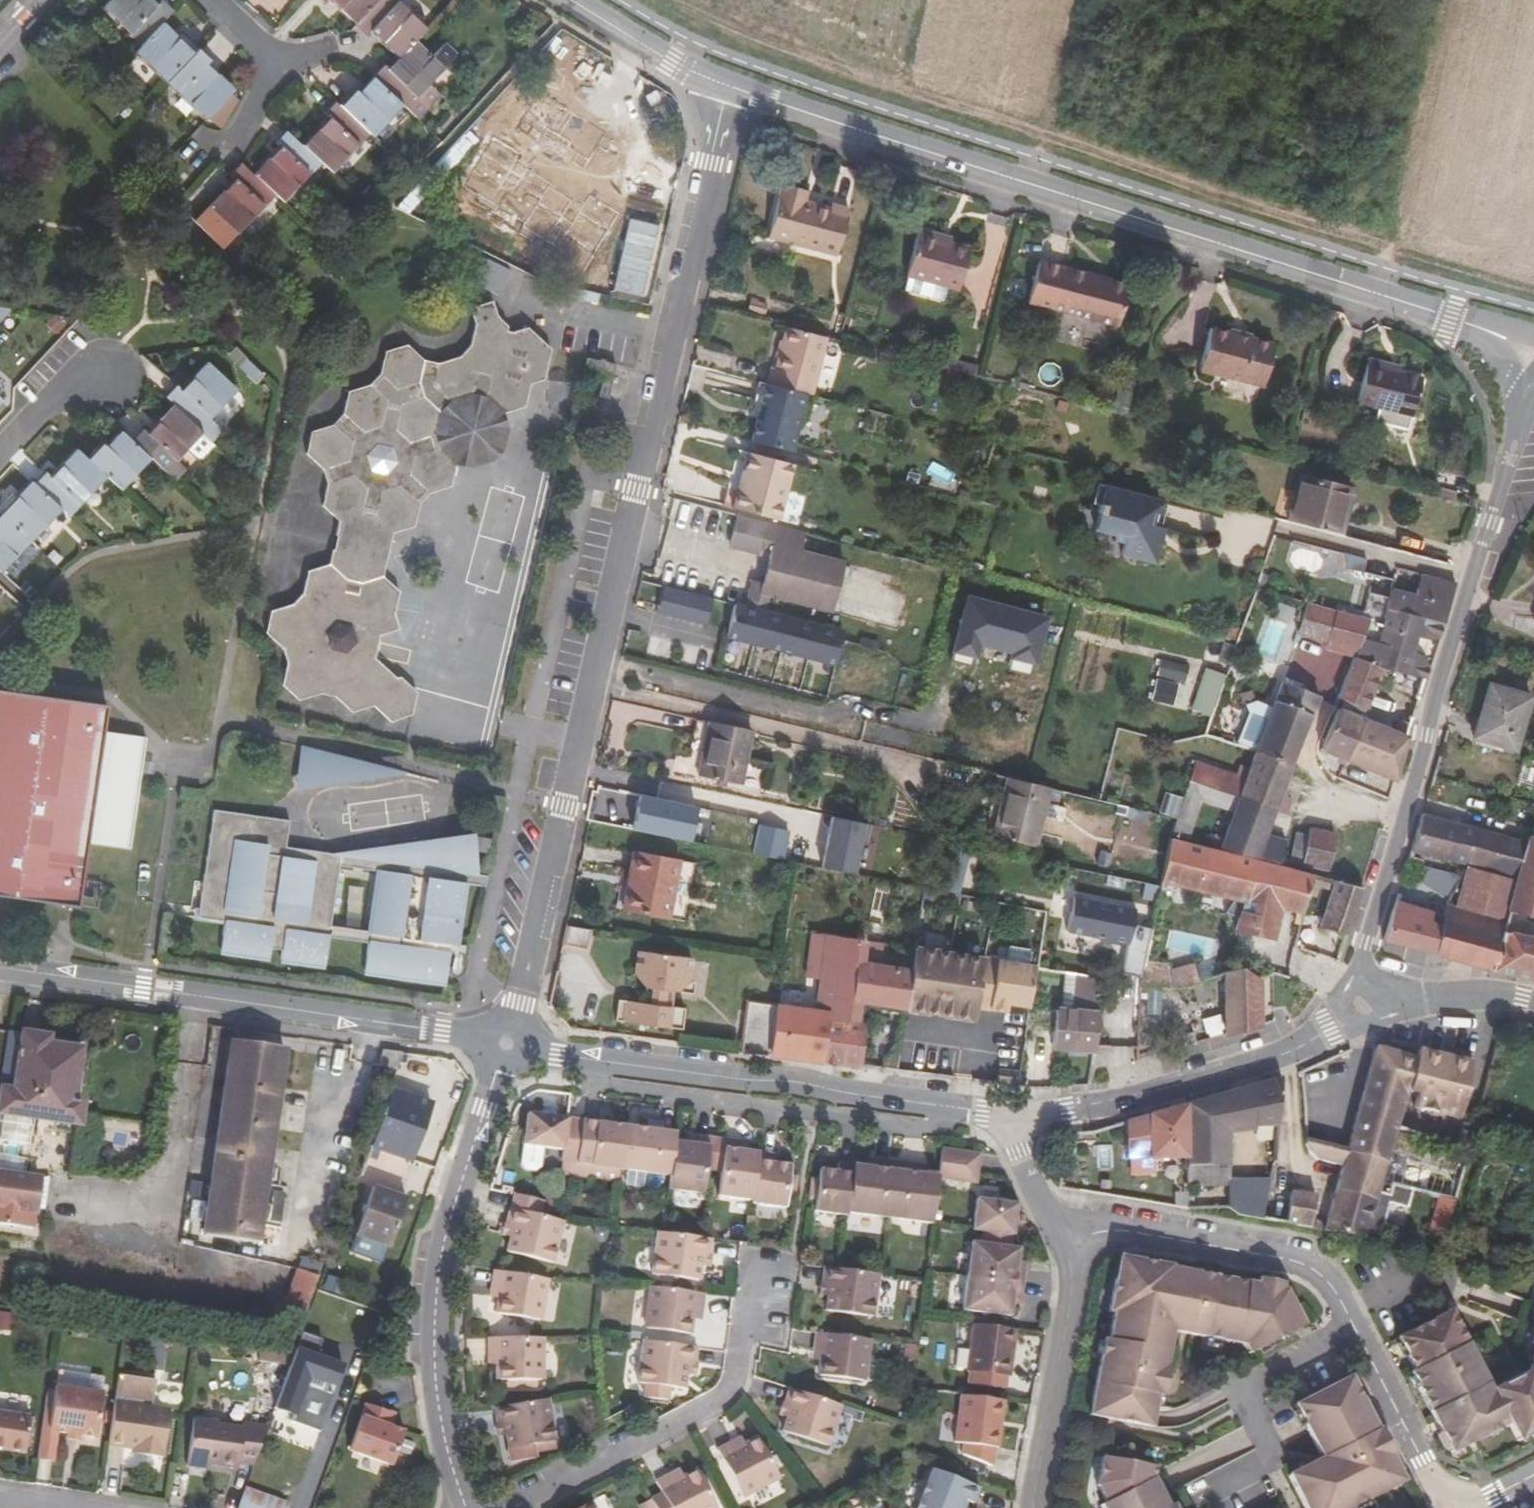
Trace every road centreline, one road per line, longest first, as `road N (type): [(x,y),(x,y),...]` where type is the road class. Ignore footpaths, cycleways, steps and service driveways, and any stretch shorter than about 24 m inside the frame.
road 1 (residential): [(505,1045),(732,89)]
road 2 (residential): [(732,89),(1472,323)]
road 3 (residential): [(1533,400),(1488,523),(1365,942),(1358,1008)]
road 4 (residential): [(1455,1507),(1325,1276),(1299,1260),(1118,1231),(1066,1237)]
road 5 (residential): [(505,1045),(0,967)]
road 6 (residential): [(1010,1119),(505,1045)]
road 7 (residential): [(468,1507),(440,1388),(438,1318),(444,1248),(505,1045)]
road 8 (residential): [(758,1269),(730,1396),(514,1507)]
road 9 (residential): [(1358,1008),(1288,1055),(1010,1119)]
road 10 (track): [(1385,296),(1451,0)]
road 11 (residential): [(1036,1507),(1081,1282),(1066,1237)]
road 12 (residential): [(569,0),(732,89)]
road 13 (residential): [(1358,1008),(1496,995),(1533,1001)]
road 14 (unknown): [(524,288),(674,333)]
road 15 (residential): [(193,181),(280,89),(279,70)]
road 16 (residential): [(0,441),(44,398),(108,371)]
road 17 (residential): [(1066,1237),(1010,1119)]

